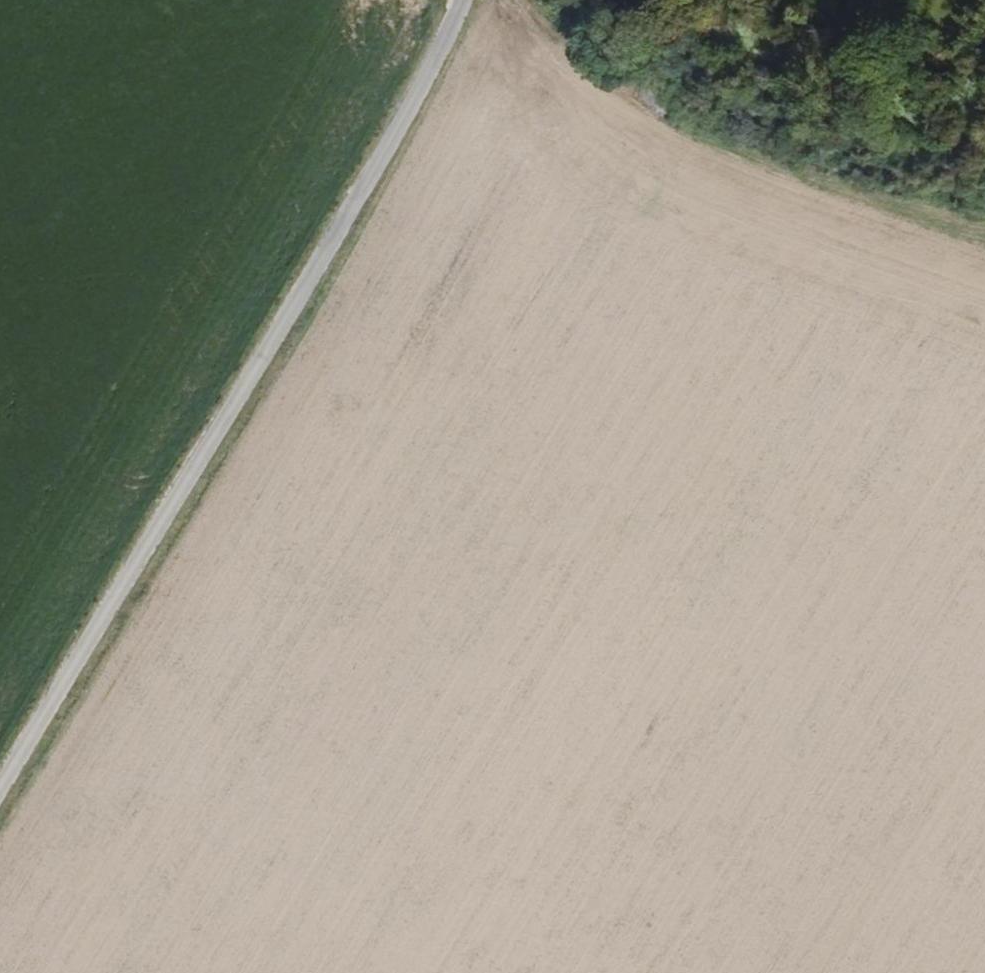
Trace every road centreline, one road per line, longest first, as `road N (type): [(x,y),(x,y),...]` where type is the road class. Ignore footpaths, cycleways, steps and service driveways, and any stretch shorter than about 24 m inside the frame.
road 1 (unclassified): [(0,789),(426,79),(462,0)]

